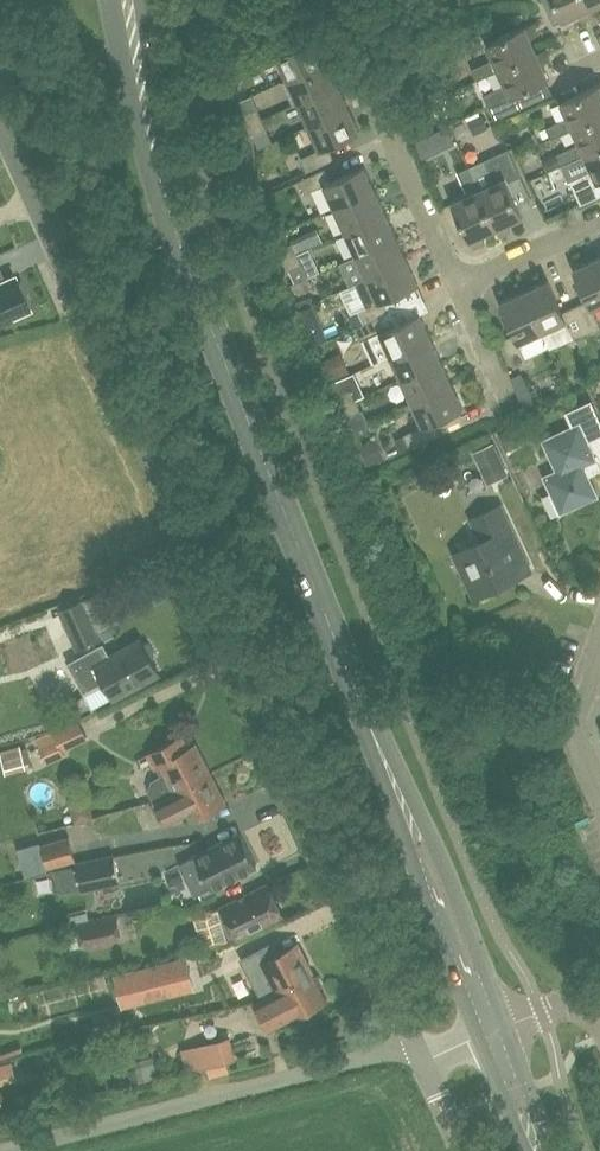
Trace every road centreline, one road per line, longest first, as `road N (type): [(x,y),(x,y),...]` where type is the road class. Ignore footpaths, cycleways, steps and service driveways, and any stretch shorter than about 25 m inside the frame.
road 1 (secondary): [(131,23),(154,164),(268,488),(484,1027)]
road 2 (residential): [(417,1045),(0,133)]
road 3 (unclassified): [(3,1150),(417,1045)]
road 4 (residential): [(454,284),(334,25)]
road 5 (residential): [(599,795),(576,738),(575,709),(599,636)]
road 6 (residential): [(454,284),(599,221)]
road 7 (secondary): [(484,1027),(533,1150)]
road 8 (residential): [(506,401),(454,284)]

